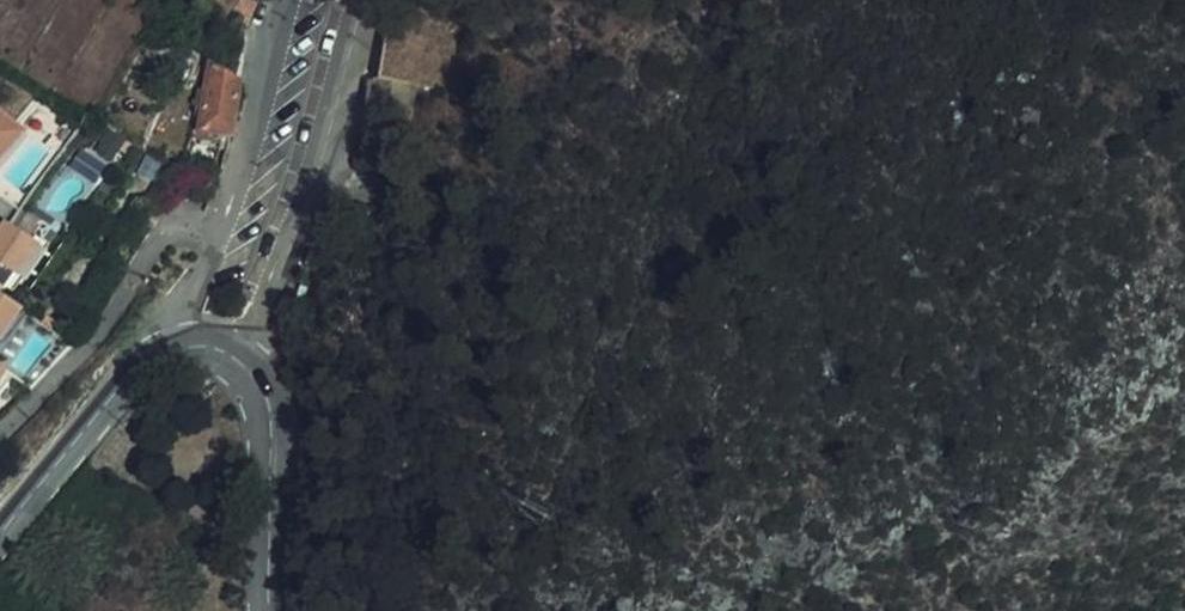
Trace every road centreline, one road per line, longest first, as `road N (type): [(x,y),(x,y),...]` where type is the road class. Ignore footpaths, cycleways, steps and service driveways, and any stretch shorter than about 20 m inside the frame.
road 1 (residential): [(247,370),(271,290),(321,207),(368,0)]
road 2 (tertiary): [(0,534),(161,353),(209,346),(247,370)]
road 3 (tertiary): [(247,370),(271,422),(276,474),(269,610)]

